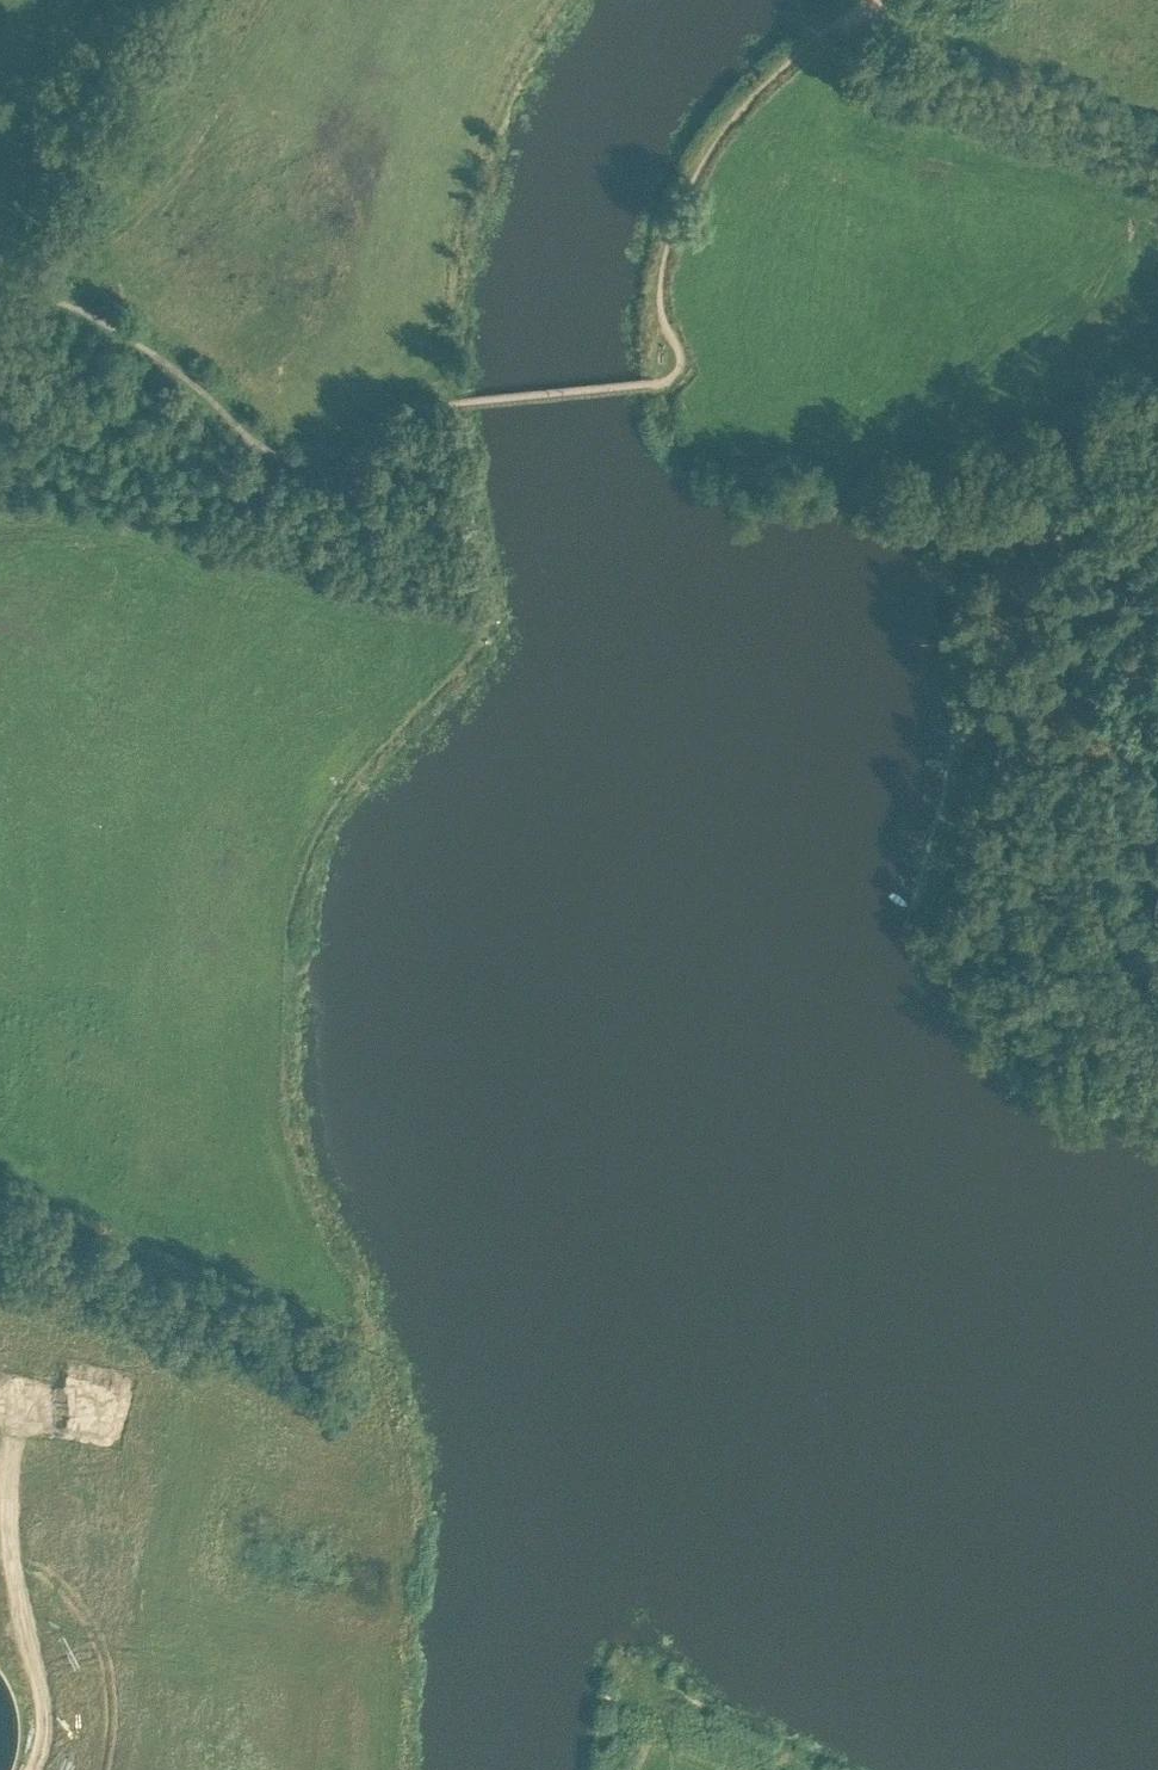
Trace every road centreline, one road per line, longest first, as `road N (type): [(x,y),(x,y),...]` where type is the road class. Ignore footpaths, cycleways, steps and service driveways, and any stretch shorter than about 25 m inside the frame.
road 1 (track): [(660,382),(403,411),(353,456),(313,470),(254,448),(214,399),(78,311),(45,303),(0,309)]
road 2 (track): [(869,0),(744,102),(698,168),(660,283),(659,312),(680,366),(660,382)]

